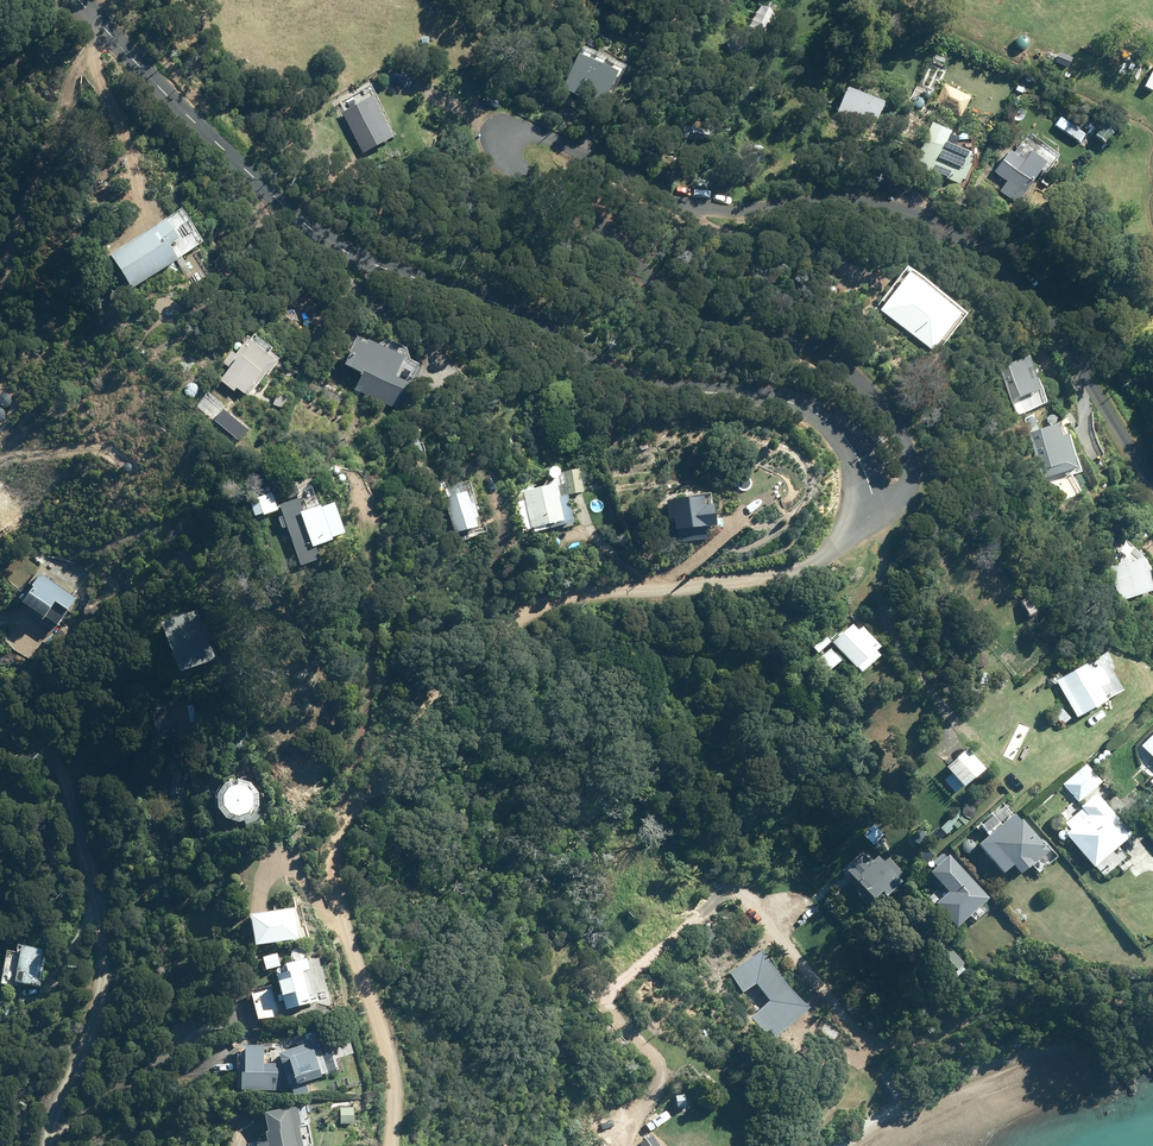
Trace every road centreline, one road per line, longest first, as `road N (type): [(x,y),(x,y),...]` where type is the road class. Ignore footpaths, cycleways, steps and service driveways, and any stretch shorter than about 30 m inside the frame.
road 1 (tertiary): [(871,494),(906,496),(913,467),(902,435),(859,382),(825,357),(687,312),(508,167),(501,143),(512,130),(536,132),(692,206),(847,203),(898,211),(986,255),(1042,307),(1152,487)]
road 2 (unclassified): [(871,494),(834,546),(784,574),(611,598),(499,630),(455,652),(338,829),(329,869),(378,1029),(391,1095),(390,1145)]
road 3 (tertiary): [(79,0),(222,152),(307,230),(387,269),(491,303),(592,366),(641,384),(798,405),(850,446),(871,494)]
road 4 (unclassified): [(50,1145),(100,979),(95,895),(80,821),(54,758),(0,726)]
road 5 (residential): [(1152,978),(1010,1005),(916,1043),(872,1048)]
road 6 (residential): [(738,891),(872,1048)]

